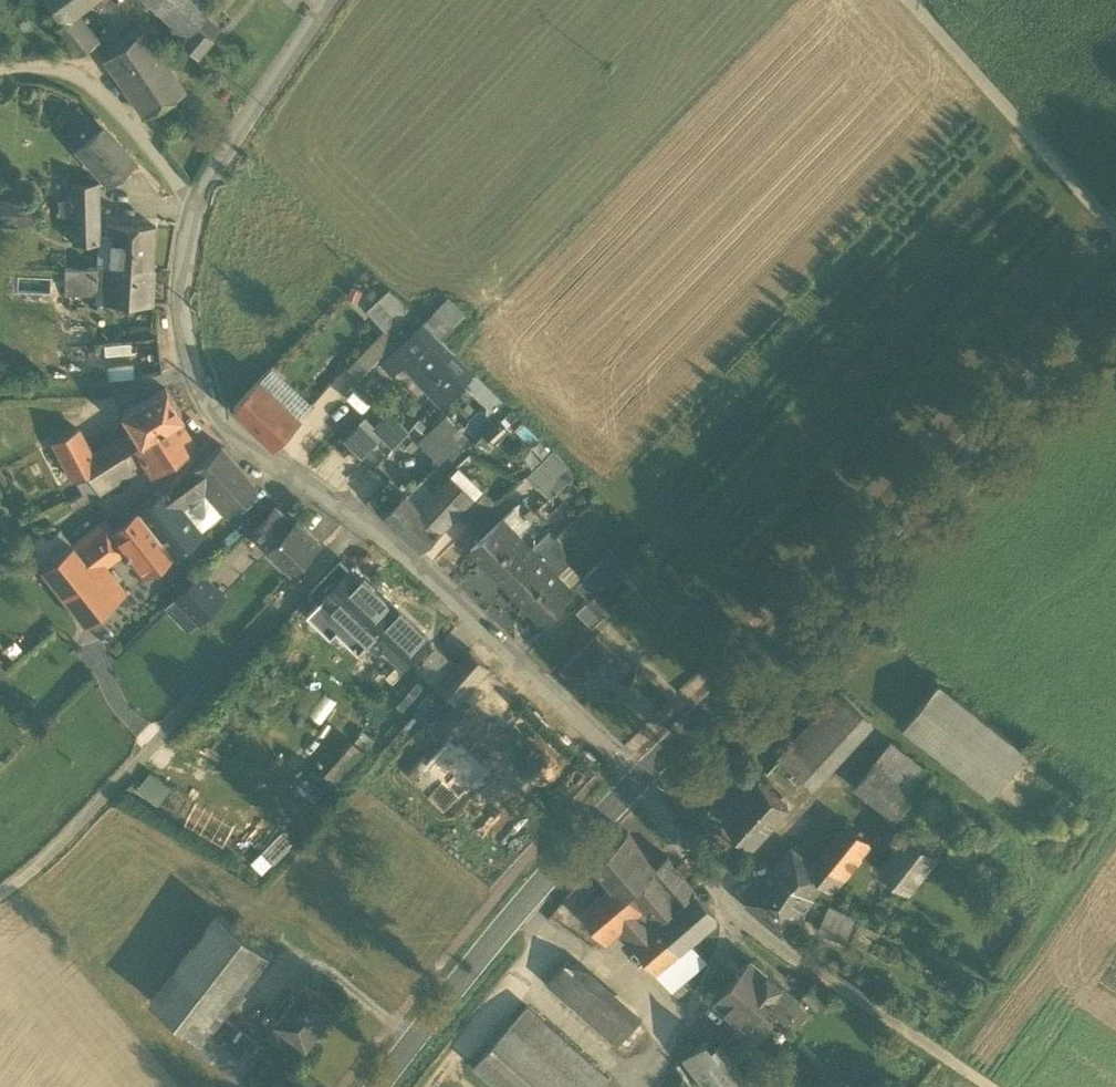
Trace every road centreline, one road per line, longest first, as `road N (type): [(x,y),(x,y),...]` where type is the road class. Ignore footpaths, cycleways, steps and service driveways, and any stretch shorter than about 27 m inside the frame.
road 1 (tertiary): [(630,781),(1115,293)]
road 2 (unclassified): [(364,526),(34,868),(0,892)]
road 3 (residential): [(364,526),(224,430),(187,347),(184,275),(194,203)]
road 4 (tertiary): [(370,1086),(630,781)]
road 5 (residential): [(630,781),(364,526)]
road 6 (residential): [(630,781),(734,918),(670,1057)]
road 7 (track): [(1115,231),(908,0)]
road 8 (track): [(734,918),(993,1086)]
road 9 (track): [(952,1060),(1115,820)]
road 10 (unclassified): [(0,70),(71,71),(194,203)]
road 11 (residential): [(194,203),(332,0)]

